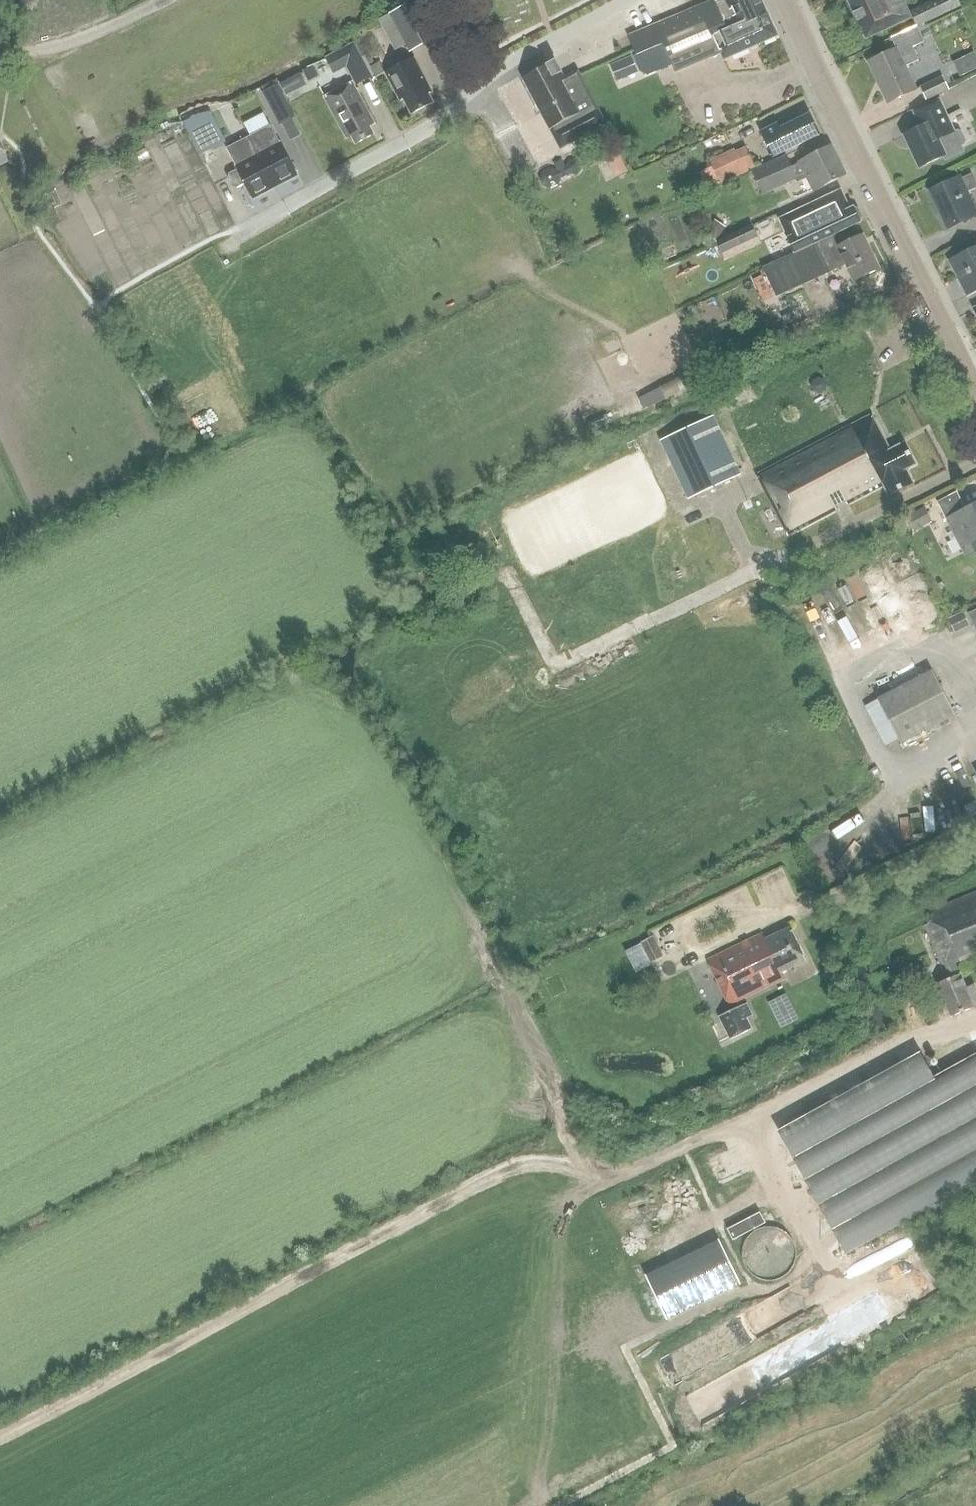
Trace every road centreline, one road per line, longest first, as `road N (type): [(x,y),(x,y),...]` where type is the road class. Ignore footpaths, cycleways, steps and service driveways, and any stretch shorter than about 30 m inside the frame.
road 1 (unclassified): [(235,231),(441,120),(530,51),(627,0)]
road 2 (tertiary): [(975,390),(786,0)]

